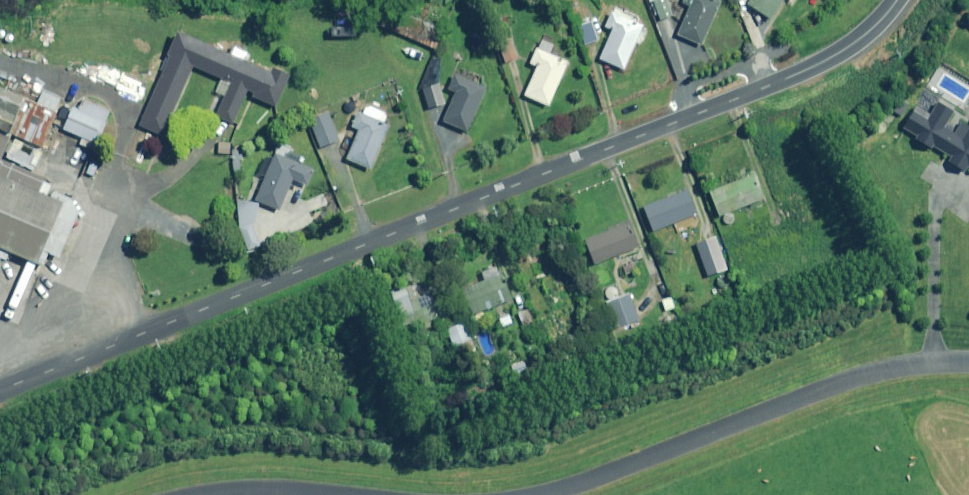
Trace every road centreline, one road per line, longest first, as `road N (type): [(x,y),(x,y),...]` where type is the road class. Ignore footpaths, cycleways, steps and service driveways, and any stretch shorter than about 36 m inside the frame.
road 1 (residential): [(0,389),(794,77),(848,49),(898,0)]
road 2 (residential): [(546,494),(862,376),(968,363)]
road 3 (residential): [(194,494),(340,494)]

